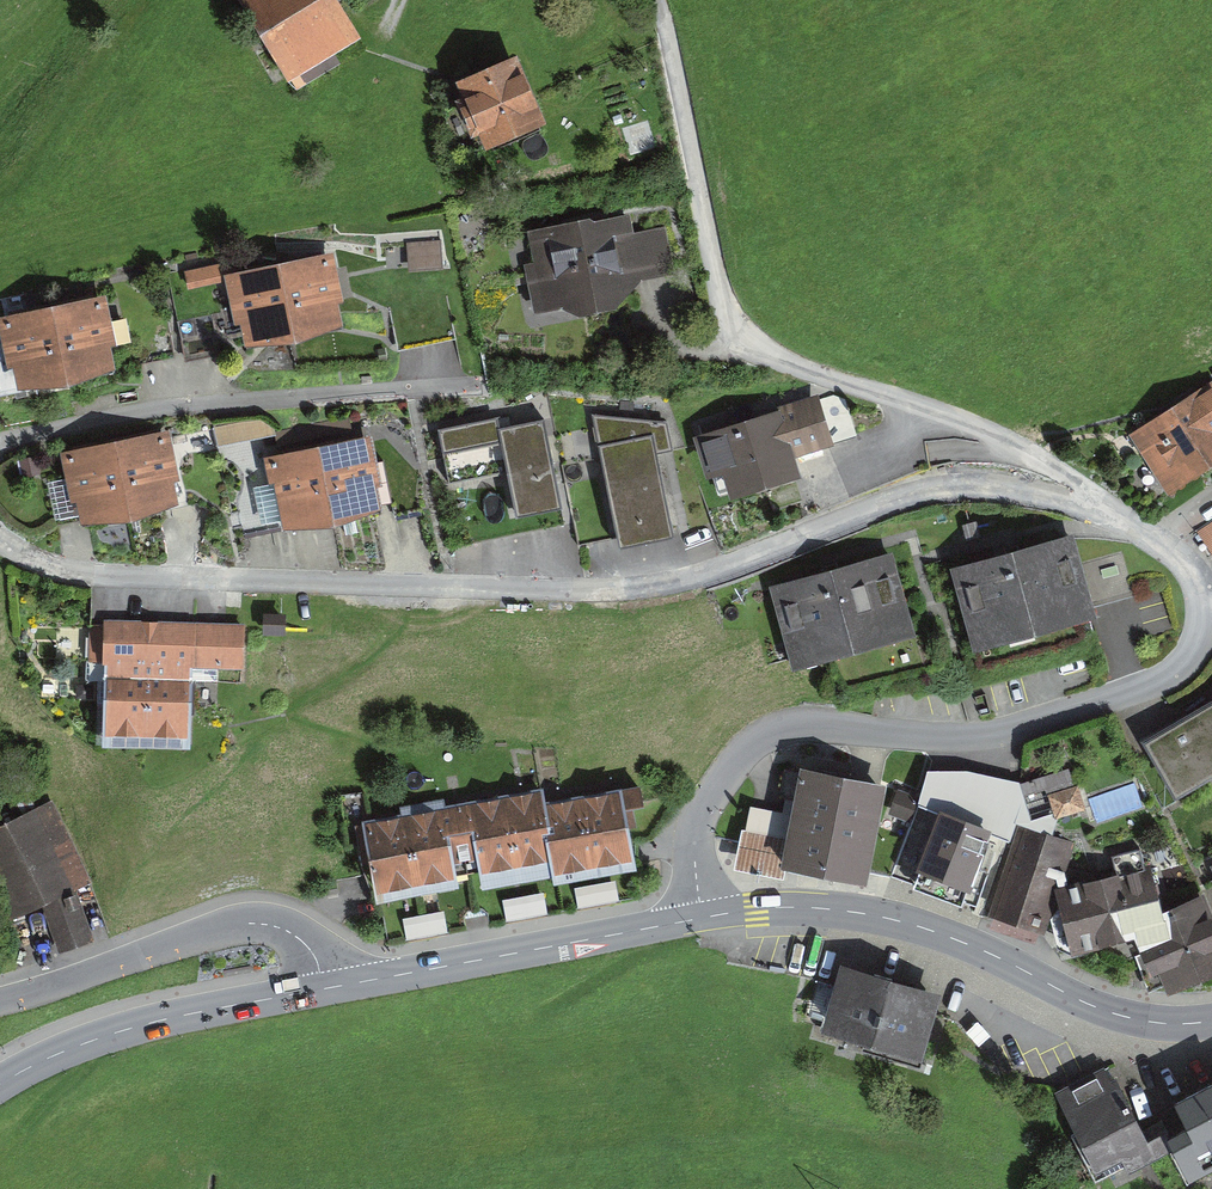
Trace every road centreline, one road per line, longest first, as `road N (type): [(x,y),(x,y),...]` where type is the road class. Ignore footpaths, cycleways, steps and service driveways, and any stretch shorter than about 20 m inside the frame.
road 1 (residential): [(1108,515),(1011,490),(937,489),(721,569),(668,584),(586,591),(148,571),(12,533),(0,519)]
road 2 (residential): [(703,918),(695,872),(700,818),(740,758),(768,734),(820,725),(993,733),(1157,680),(1187,657),(1203,621),(1195,575),(1175,554),(1108,515)]
road 3 (unclassified): [(1108,515),(1089,493),(1010,442),(775,358),(738,332),(721,295),(658,0)]
road 4 (residential): [(0,435),(245,390),(483,380)]
road 5 (tertiary): [(329,987),(703,918)]
road 6 (unclassified): [(0,997),(243,919),(277,919),(314,948),(329,987)]
road 7 (tertiary): [(0,1084),(142,1022),(329,987)]
road 8 (tertiary): [(703,918),(755,909),(850,911),(957,939),(1031,973)]
road 9 (secondary): [(1031,973),(1114,1013),(1211,1020)]

